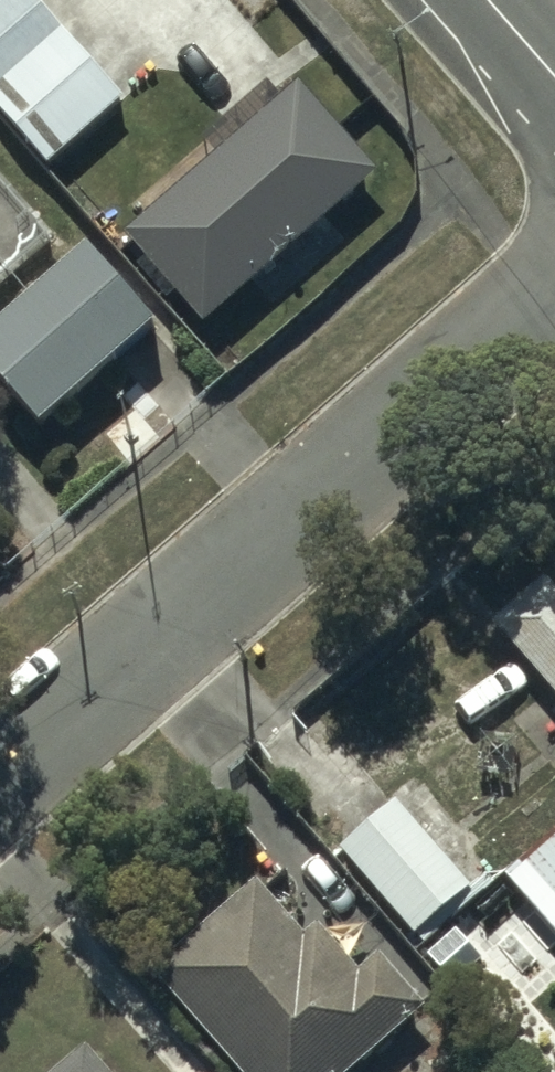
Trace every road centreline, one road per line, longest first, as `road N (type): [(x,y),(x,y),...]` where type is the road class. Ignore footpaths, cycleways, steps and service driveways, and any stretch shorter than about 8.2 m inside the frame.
road 1 (residential): [(554,299),(0,781)]

